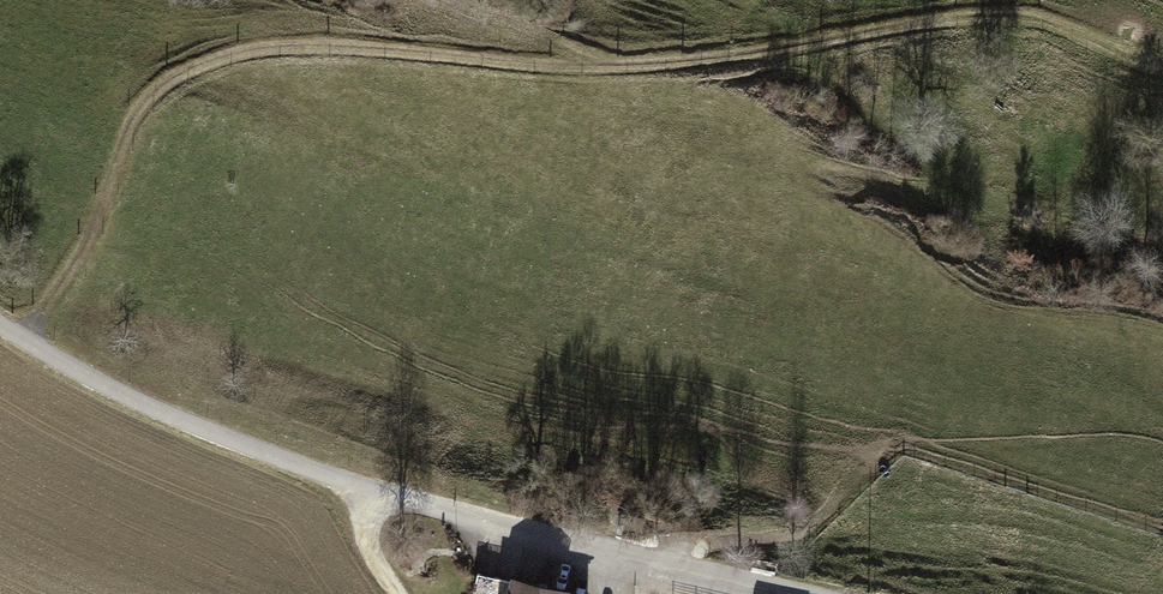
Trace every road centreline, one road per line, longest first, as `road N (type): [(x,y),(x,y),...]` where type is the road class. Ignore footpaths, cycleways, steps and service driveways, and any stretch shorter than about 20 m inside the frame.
road 1 (track): [(27,333),(95,241),(140,107),(172,76),(227,54),(283,46),(587,64),(694,58),(1010,16),(1058,24),(1162,66)]
road 2 (track): [(0,317),(126,397),(357,489),(800,593)]

